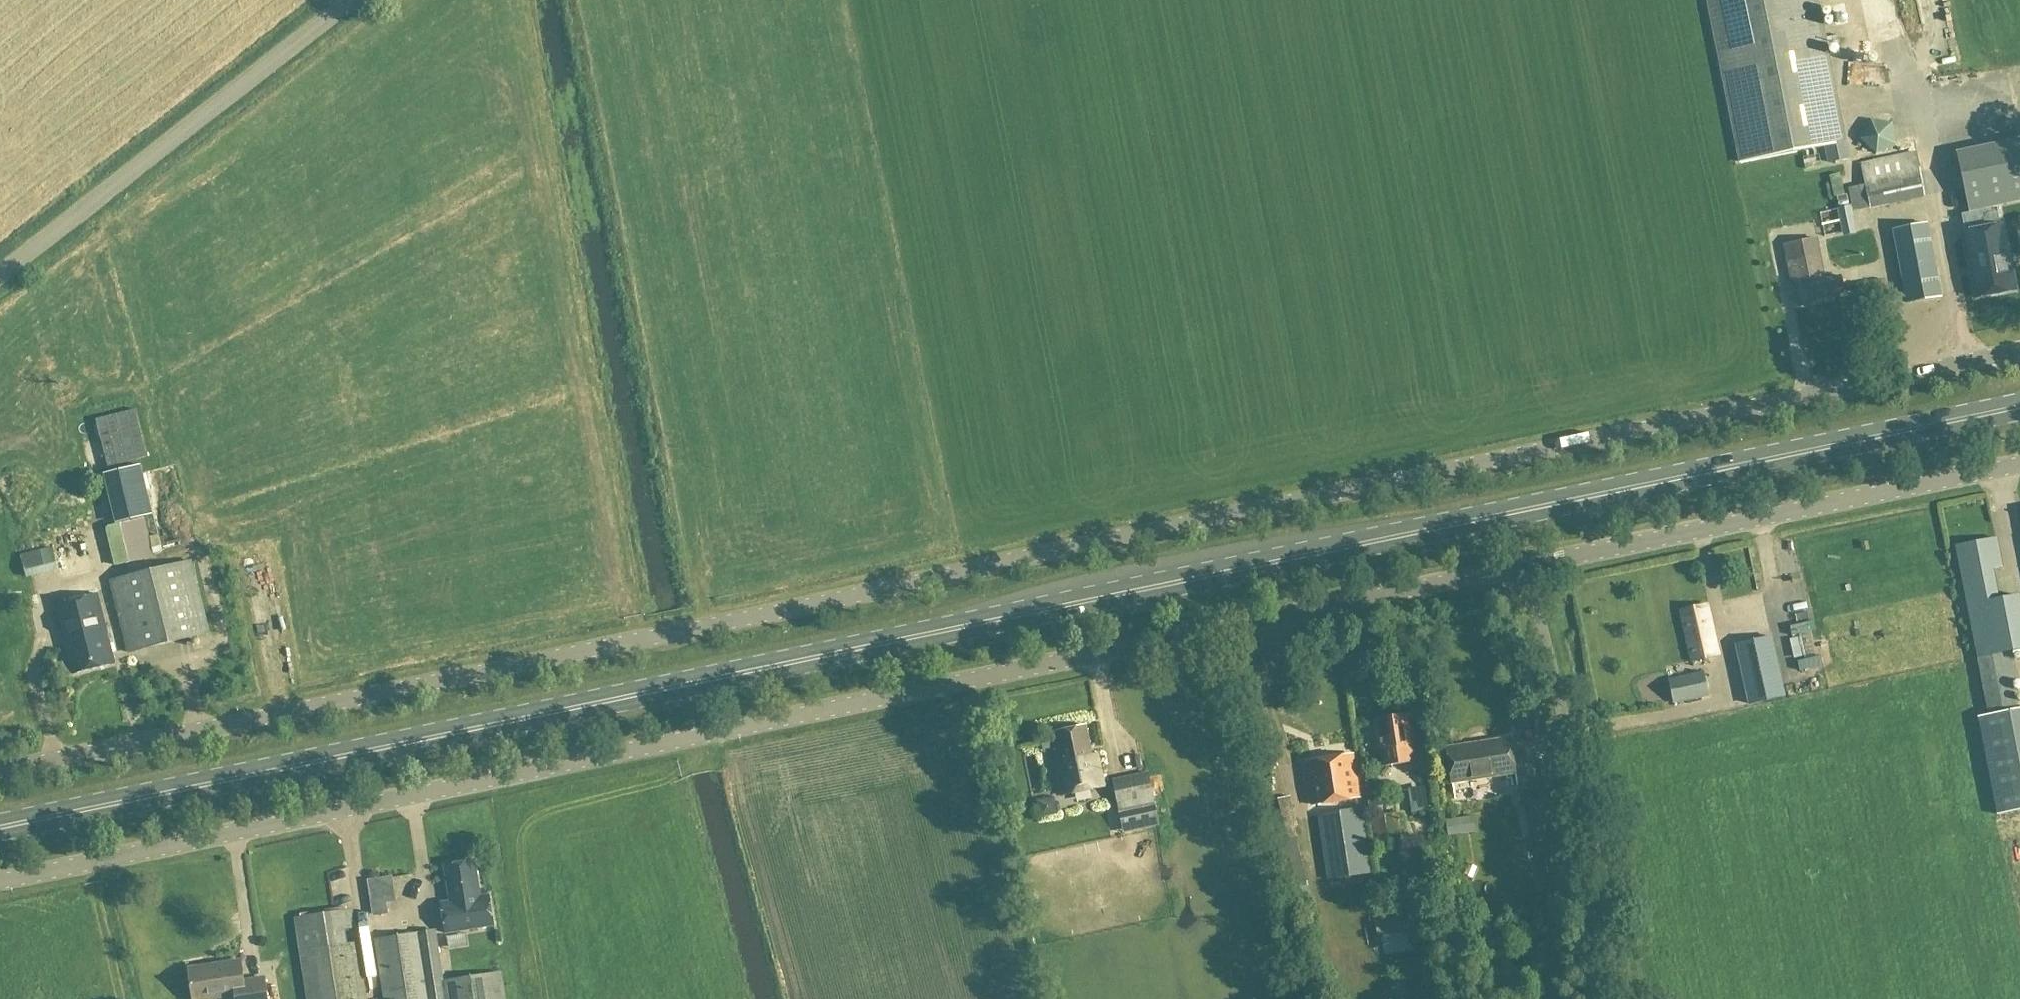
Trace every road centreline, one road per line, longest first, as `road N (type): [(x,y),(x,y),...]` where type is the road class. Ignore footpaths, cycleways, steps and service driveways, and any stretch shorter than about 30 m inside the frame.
road 1 (primary): [(0,833),(2019,408)]
road 2 (unclassified): [(0,777),(1405,478),(2019,356)]
road 3 (unclassified): [(0,885),(1525,568)]
road 4 (unclassified): [(1525,568),(2019,466)]
road 5 (unclassified): [(0,277),(352,0)]
road 6 (unclassified): [(1627,998),(1525,568)]

